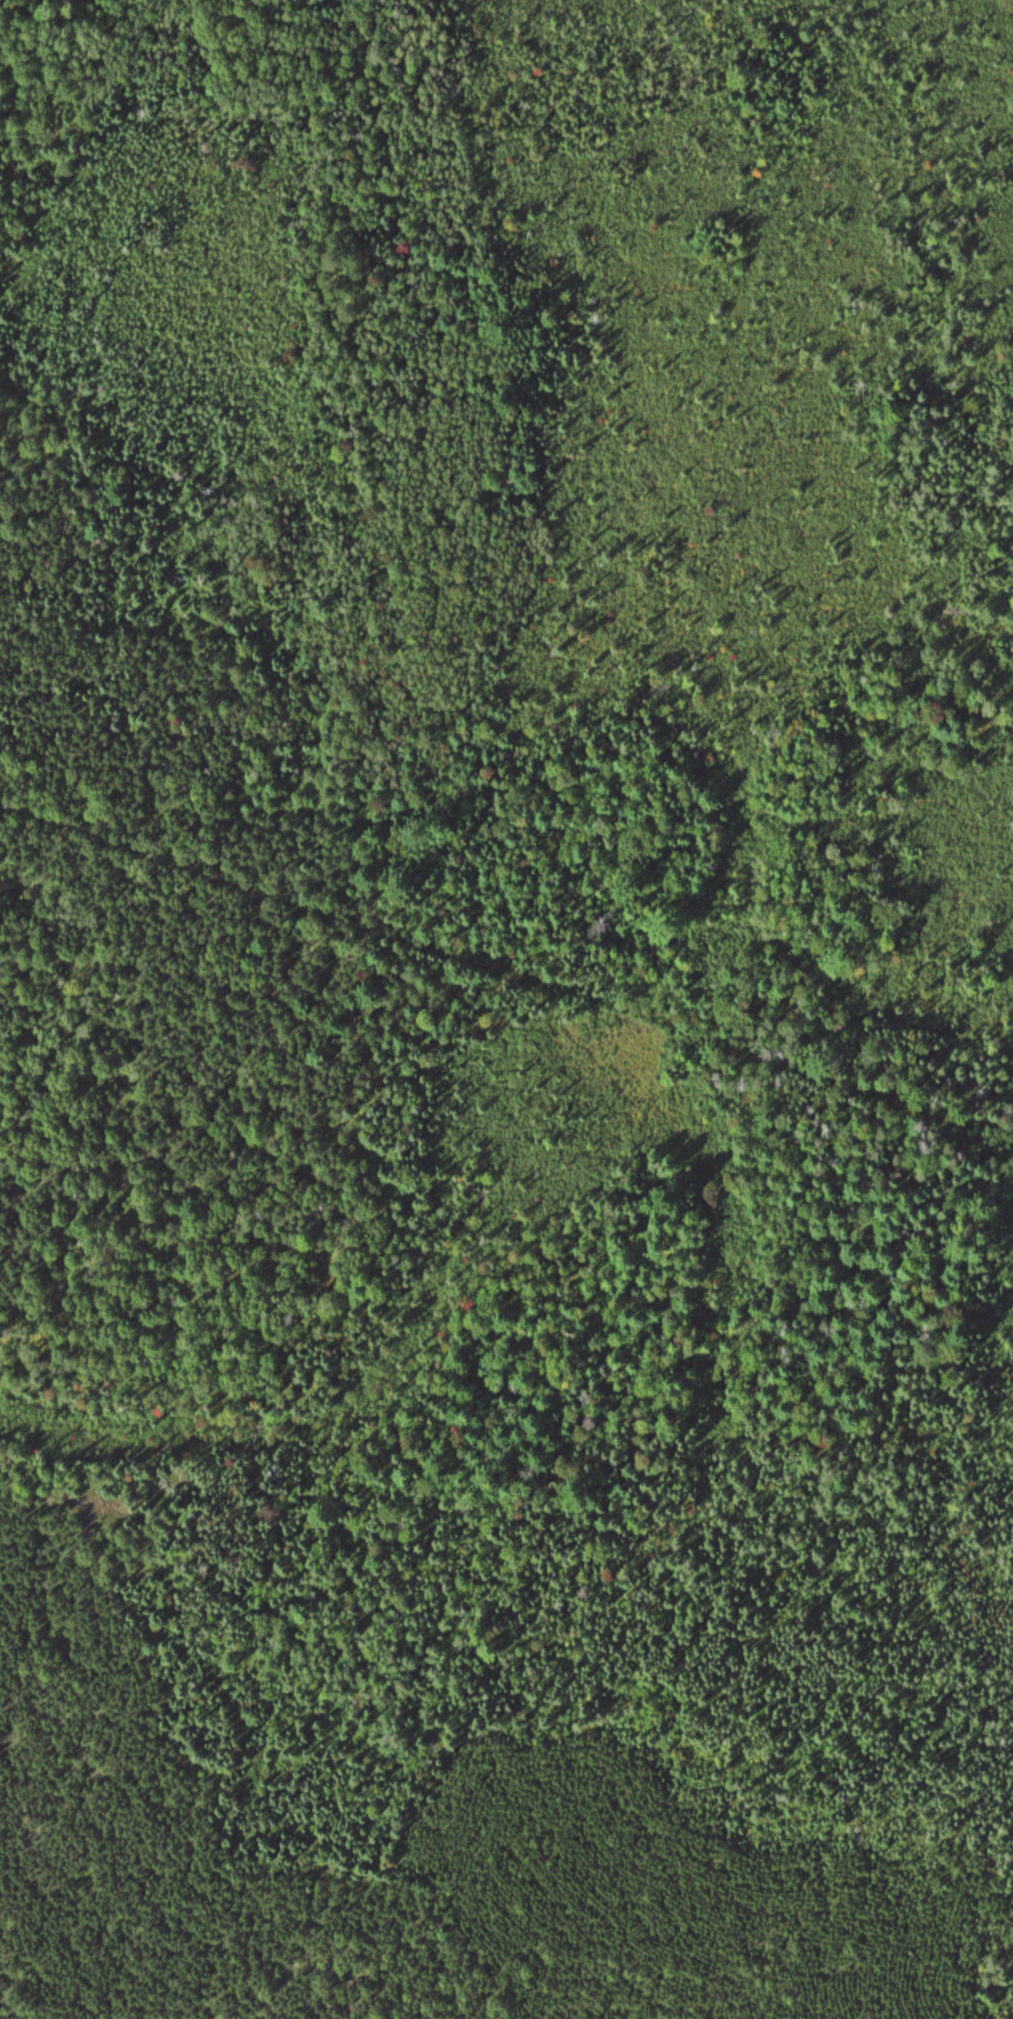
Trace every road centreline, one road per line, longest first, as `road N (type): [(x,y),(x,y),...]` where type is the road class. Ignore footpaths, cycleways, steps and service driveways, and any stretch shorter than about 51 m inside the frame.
road 1 (track): [(0,808),(942,1120)]

